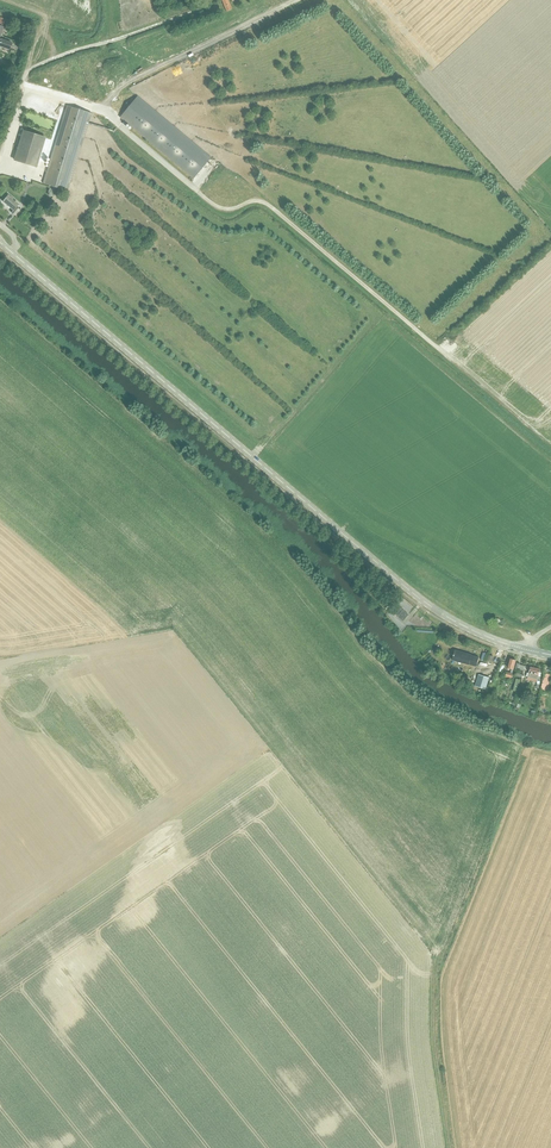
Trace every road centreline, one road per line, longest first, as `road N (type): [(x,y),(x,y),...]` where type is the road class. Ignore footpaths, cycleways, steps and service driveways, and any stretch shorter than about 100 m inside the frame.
road 1 (tertiary): [(523,649),(422,601),(13,252)]
road 2 (track): [(102,111),(136,77),(295,0)]

